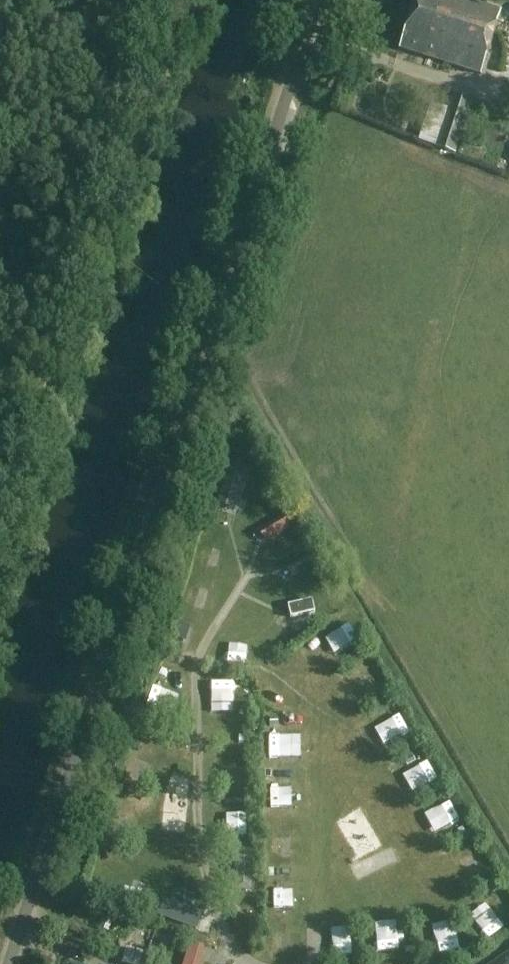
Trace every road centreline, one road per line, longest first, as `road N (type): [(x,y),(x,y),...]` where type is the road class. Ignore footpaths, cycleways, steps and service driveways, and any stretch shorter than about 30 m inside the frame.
road 1 (unclassified): [(11,963),(320,0)]

